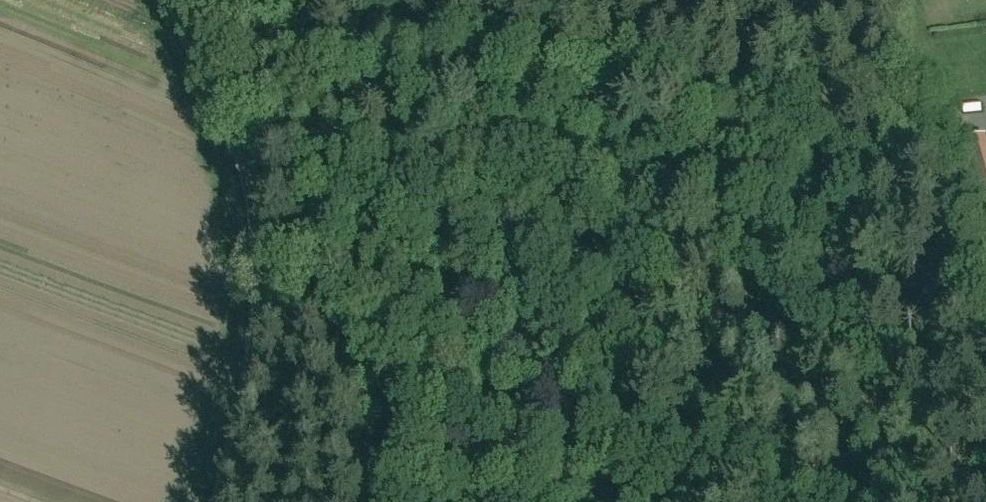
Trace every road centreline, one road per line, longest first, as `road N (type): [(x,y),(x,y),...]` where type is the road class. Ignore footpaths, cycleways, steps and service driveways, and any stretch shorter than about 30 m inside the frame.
road 1 (track): [(173,0),(238,153),(250,203),(252,330),(213,501)]
road 2 (track): [(904,0),(985,252)]

